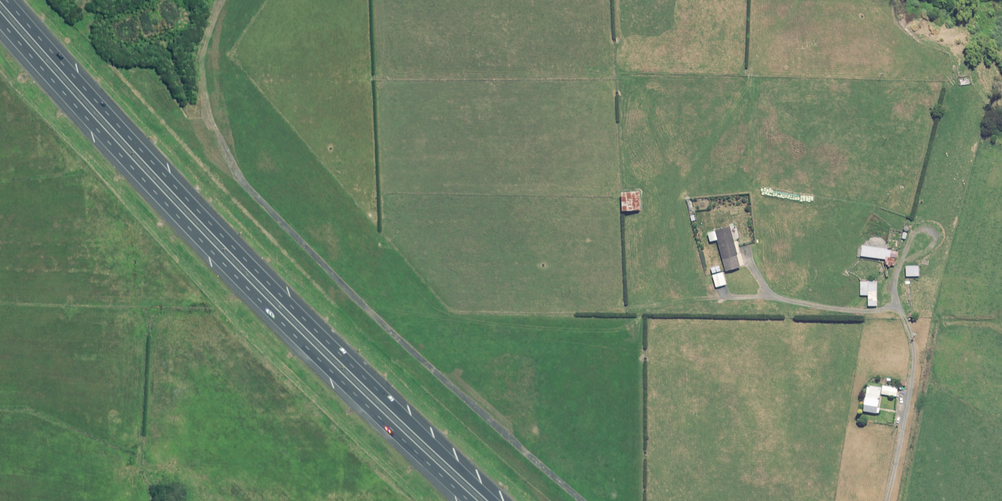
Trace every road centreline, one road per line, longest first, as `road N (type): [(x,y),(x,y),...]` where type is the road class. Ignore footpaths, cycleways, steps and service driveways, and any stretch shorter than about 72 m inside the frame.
road 1 (motorway): [(14,0),(215,222),(498,500)]
road 2 (motorway): [(475,500),(199,232),(0,12)]
road 3 (track): [(591,500),(379,320),(252,187),(216,133),(201,76),(221,0)]

